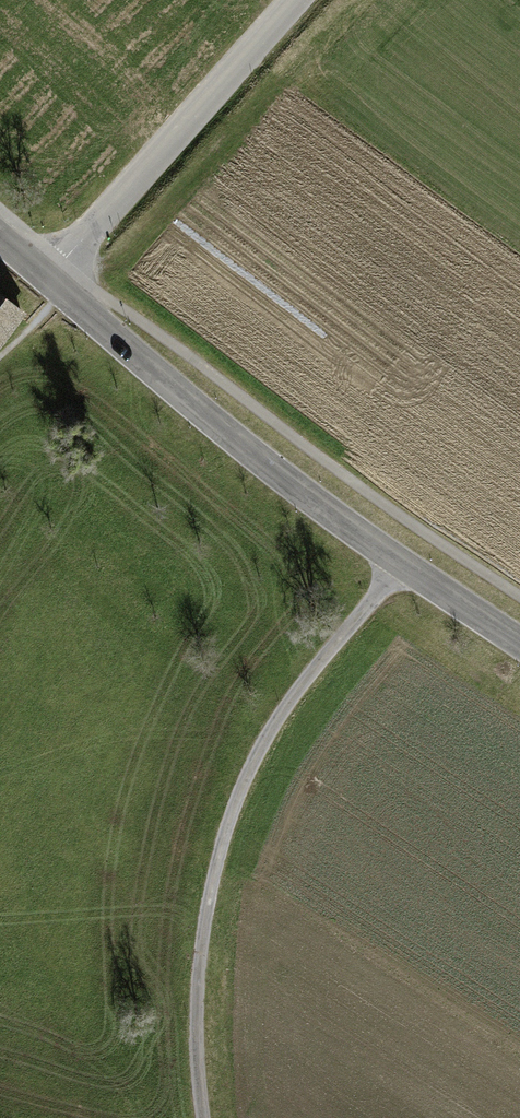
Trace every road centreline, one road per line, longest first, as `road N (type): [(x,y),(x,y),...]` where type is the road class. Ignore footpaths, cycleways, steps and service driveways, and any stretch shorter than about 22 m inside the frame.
road 1 (track): [(204,1117),(194,1035),(206,904),(244,779),(306,678),(402,567)]
road 2 (secondary): [(46,280),(281,479),(519,644)]
road 3 (unclassified): [(303,0),(46,280)]

